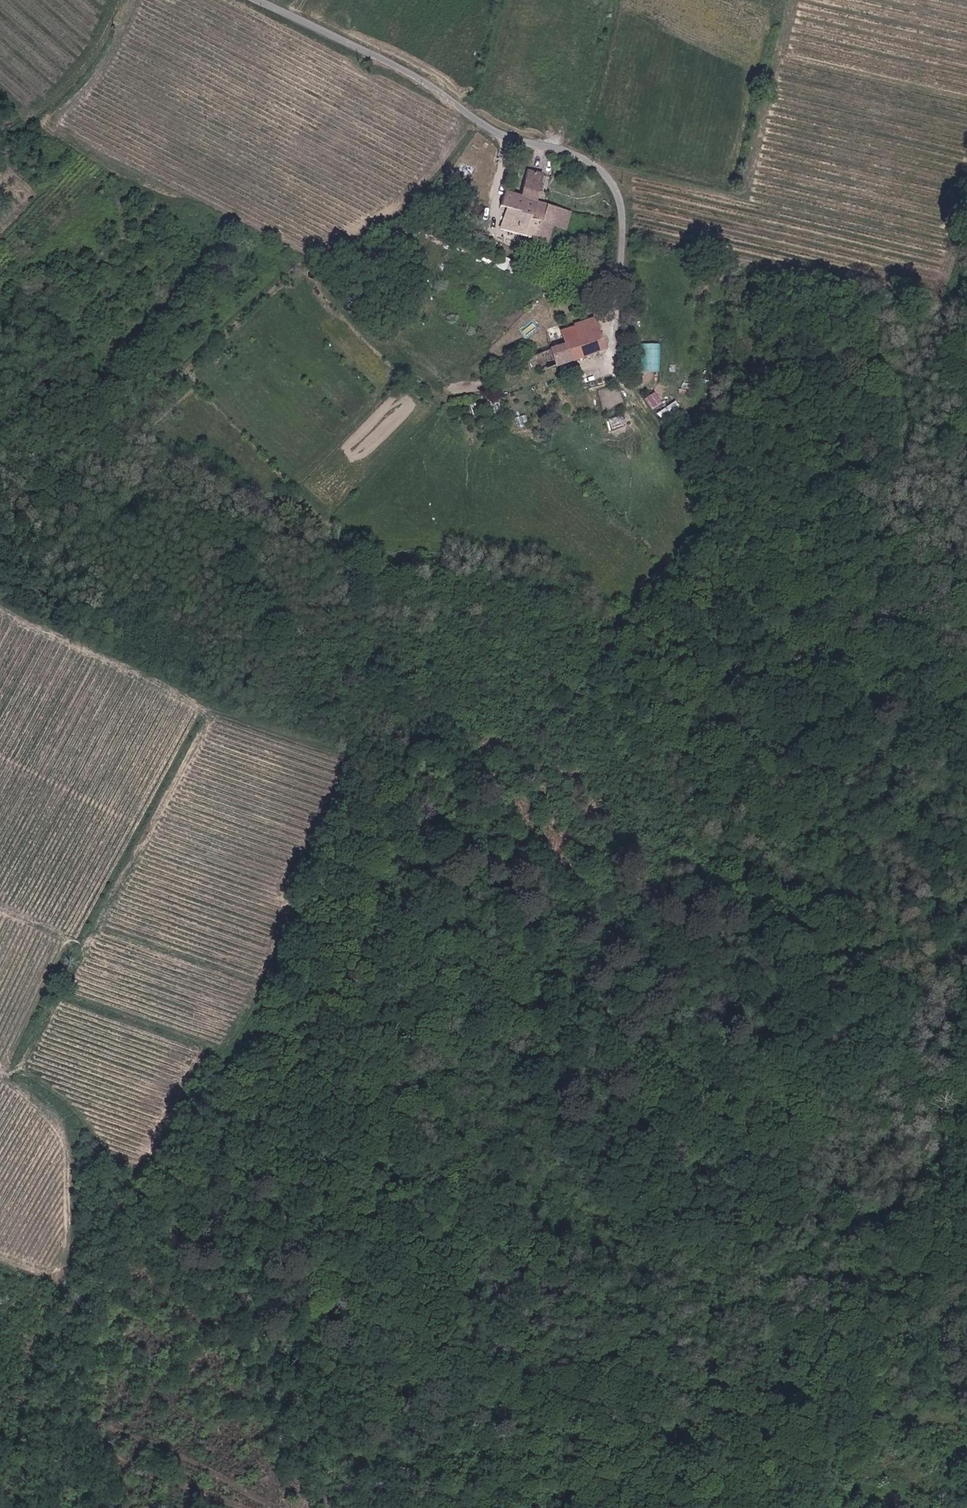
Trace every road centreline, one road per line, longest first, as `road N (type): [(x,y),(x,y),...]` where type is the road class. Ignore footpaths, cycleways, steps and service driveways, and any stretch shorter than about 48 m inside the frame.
road 1 (unclassified): [(255,0),(429,84),(493,135),(593,160),(619,185),(624,242),(614,360)]

